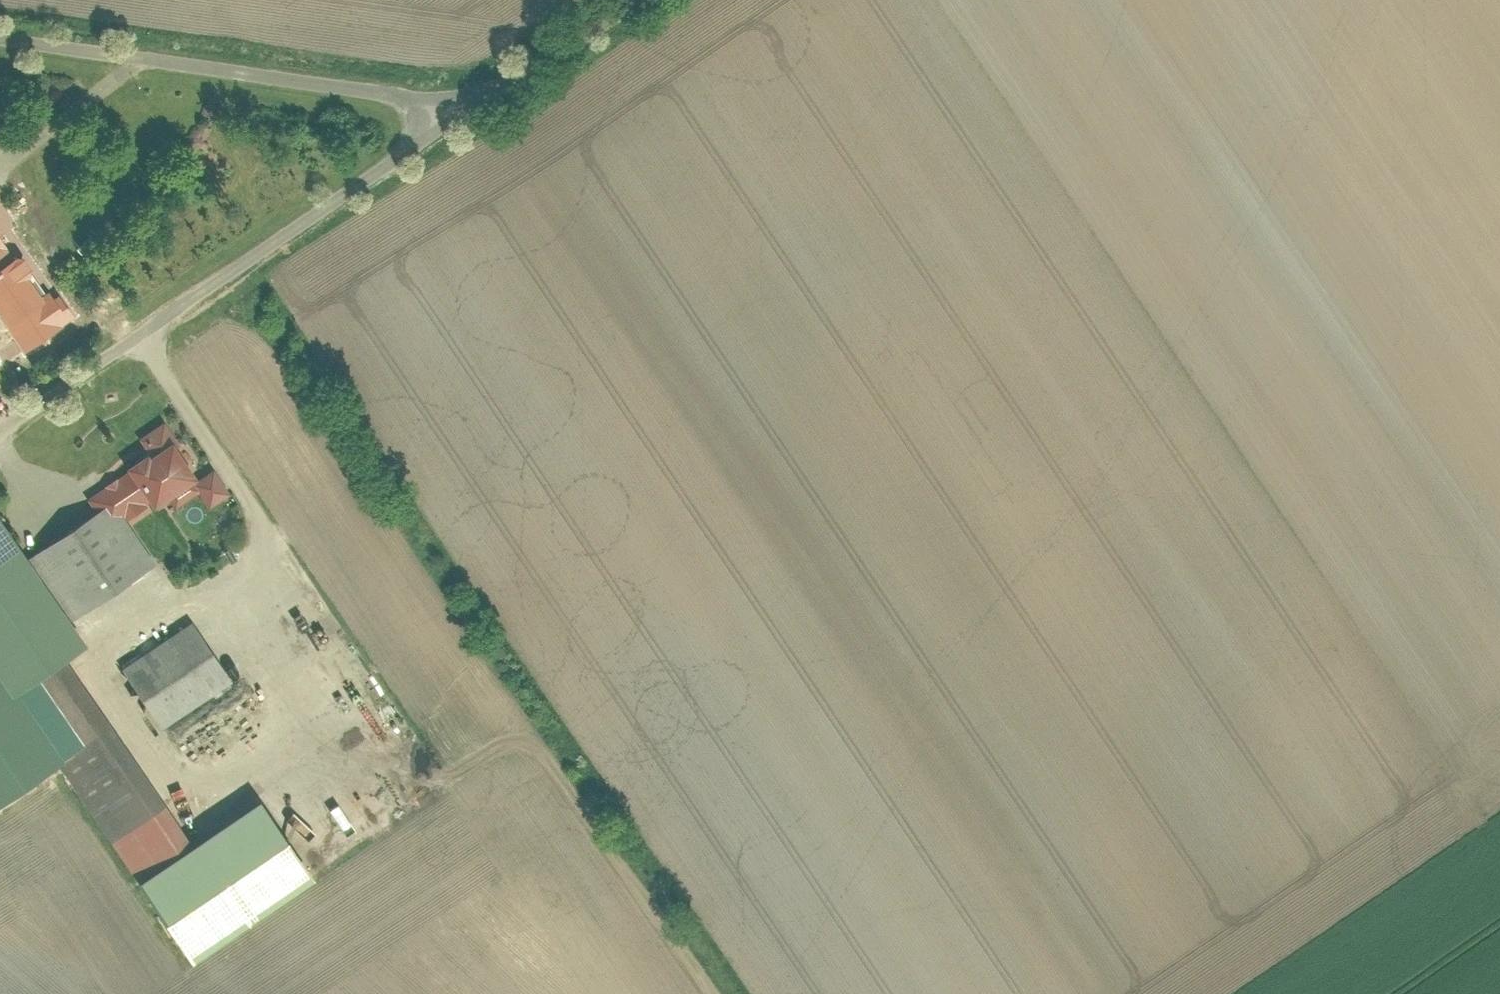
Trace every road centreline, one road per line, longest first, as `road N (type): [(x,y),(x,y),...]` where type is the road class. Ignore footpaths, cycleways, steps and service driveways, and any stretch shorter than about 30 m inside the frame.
road 1 (unclassified): [(0,35),(452,110),(615,0)]

